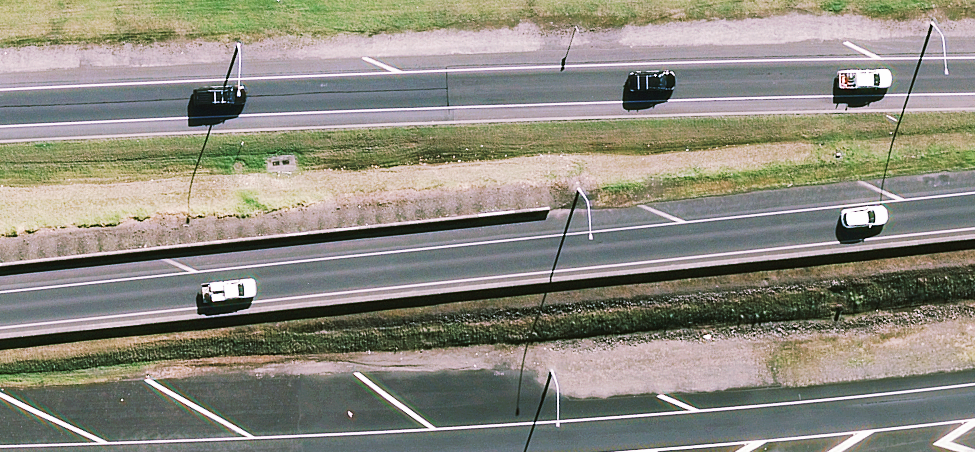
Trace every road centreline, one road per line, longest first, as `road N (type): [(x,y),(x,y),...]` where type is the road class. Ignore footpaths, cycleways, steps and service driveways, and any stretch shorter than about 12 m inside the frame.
road 1 (trunk): [(0,311),(974,211)]
road 2 (trunk): [(0,111),(533,87),(974,78)]
road 3 (trunk): [(403,451),(974,403)]

